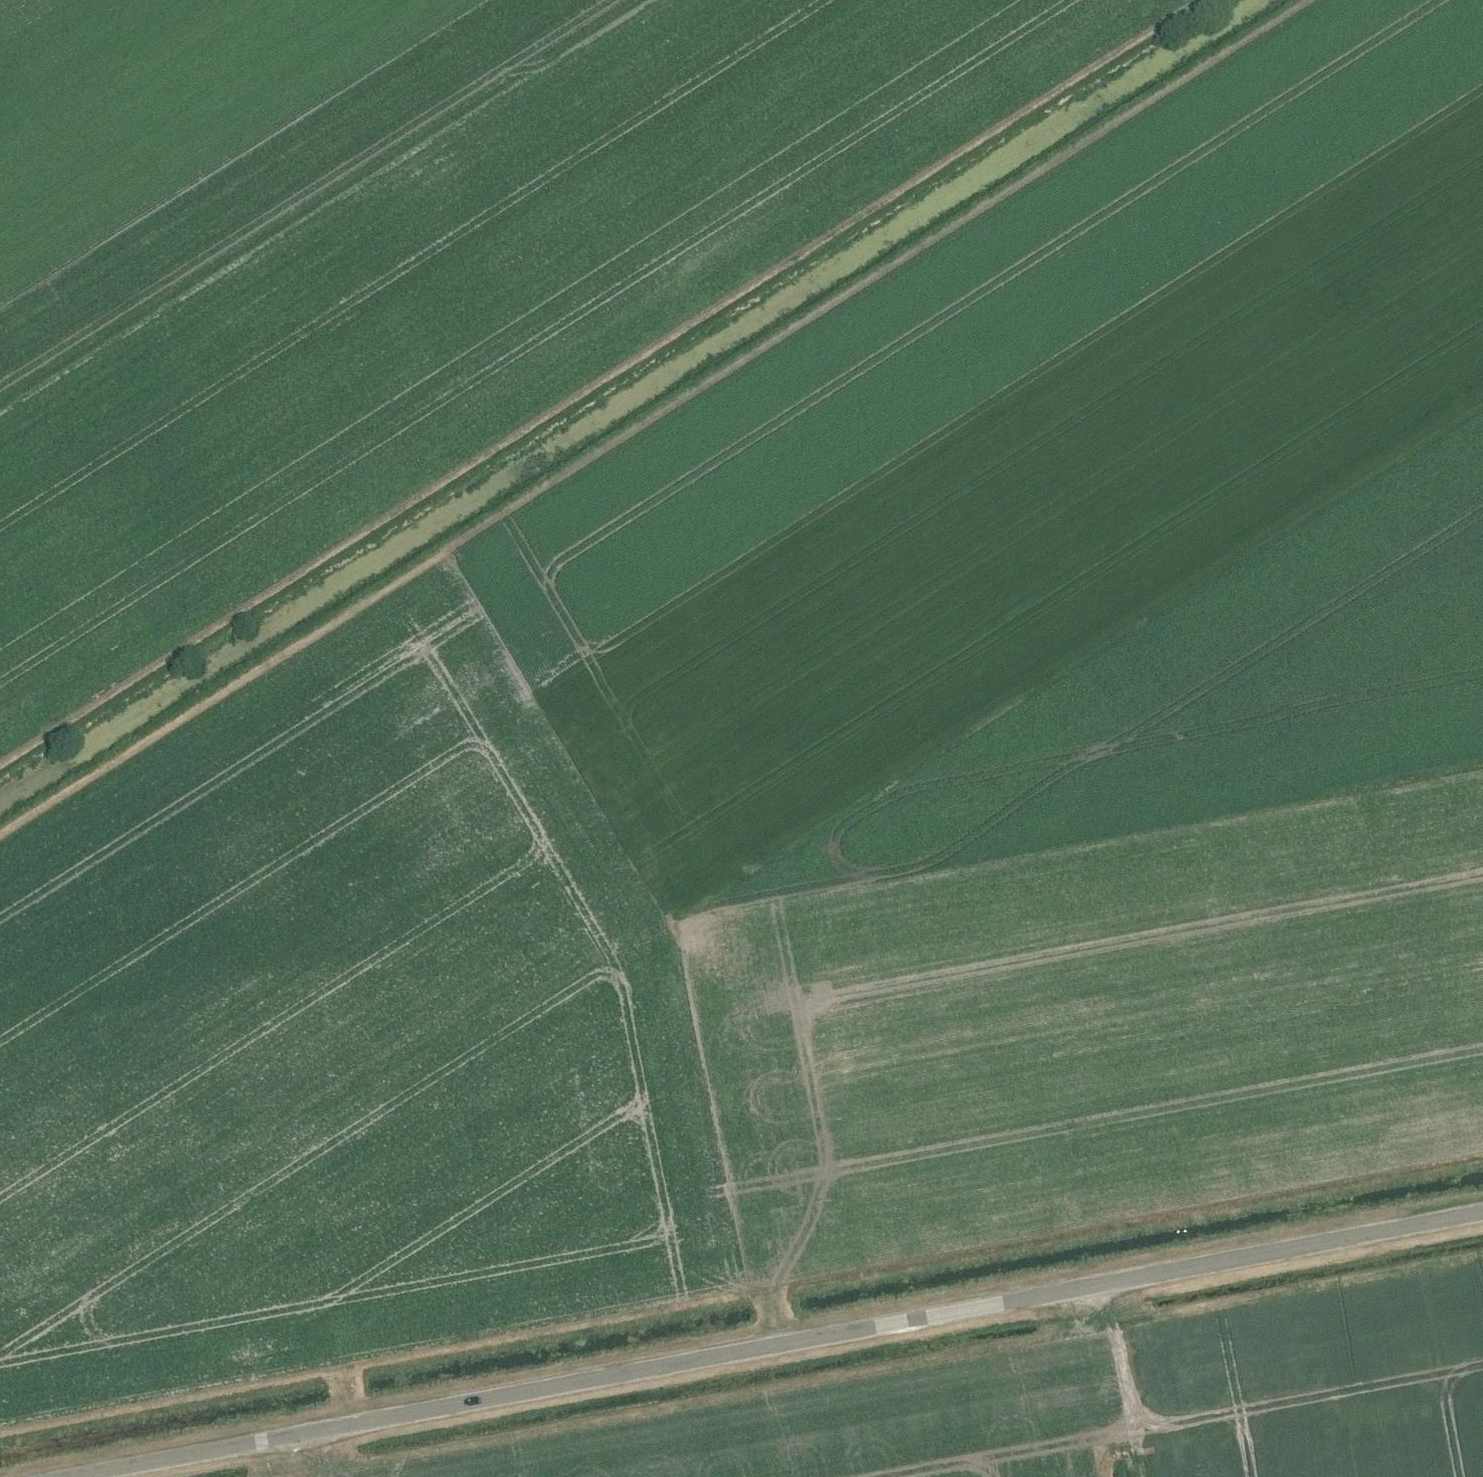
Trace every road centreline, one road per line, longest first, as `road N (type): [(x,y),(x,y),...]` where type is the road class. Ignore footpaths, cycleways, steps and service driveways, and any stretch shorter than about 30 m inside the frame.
road 1 (unclassified): [(88,1476),(1482,1214)]

